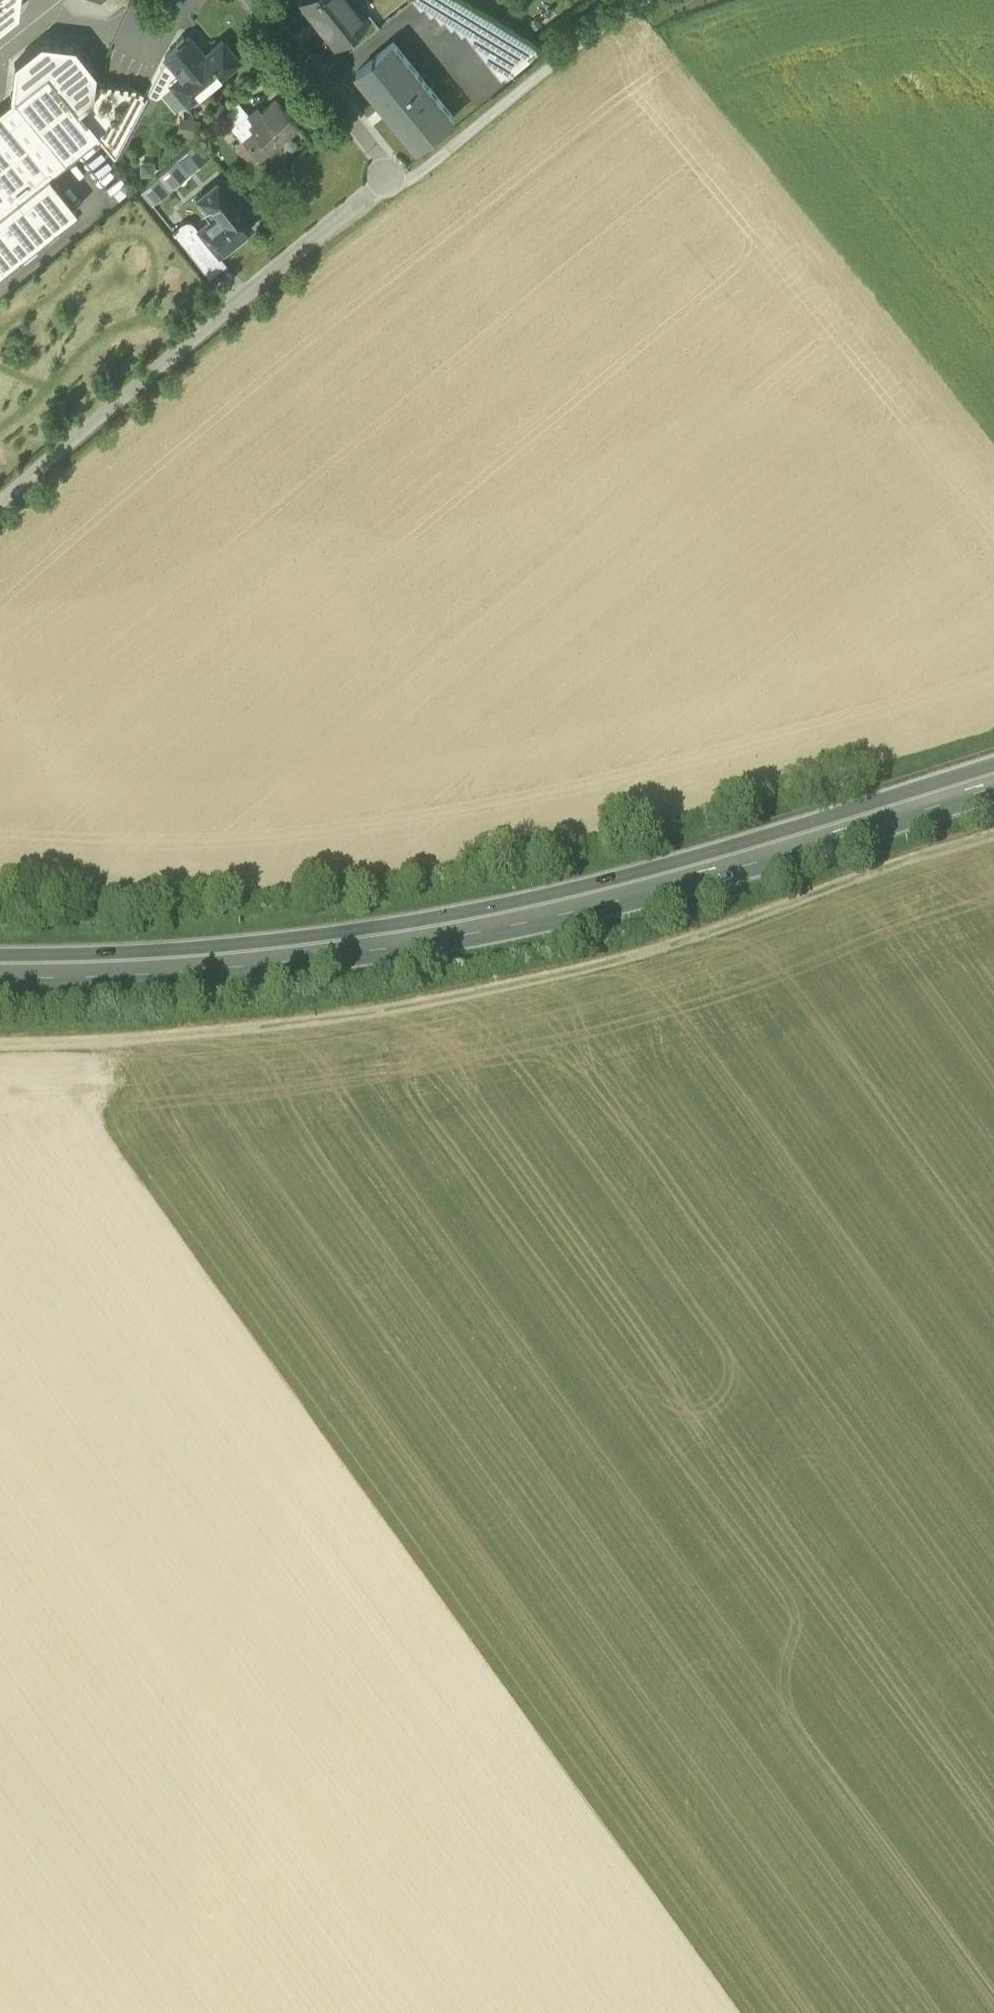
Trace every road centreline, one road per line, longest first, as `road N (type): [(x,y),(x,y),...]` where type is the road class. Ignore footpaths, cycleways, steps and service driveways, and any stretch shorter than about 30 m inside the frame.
road 1 (track): [(993,835),(703,936),(414,1008),(0,1046)]
road 2 (primary): [(993,784),(600,902),(461,929),(293,953),(0,968)]
road 3 (residential): [(0,505),(390,177),(262,0)]
road 4 (track): [(390,177),(410,185),(592,35),(651,0)]

